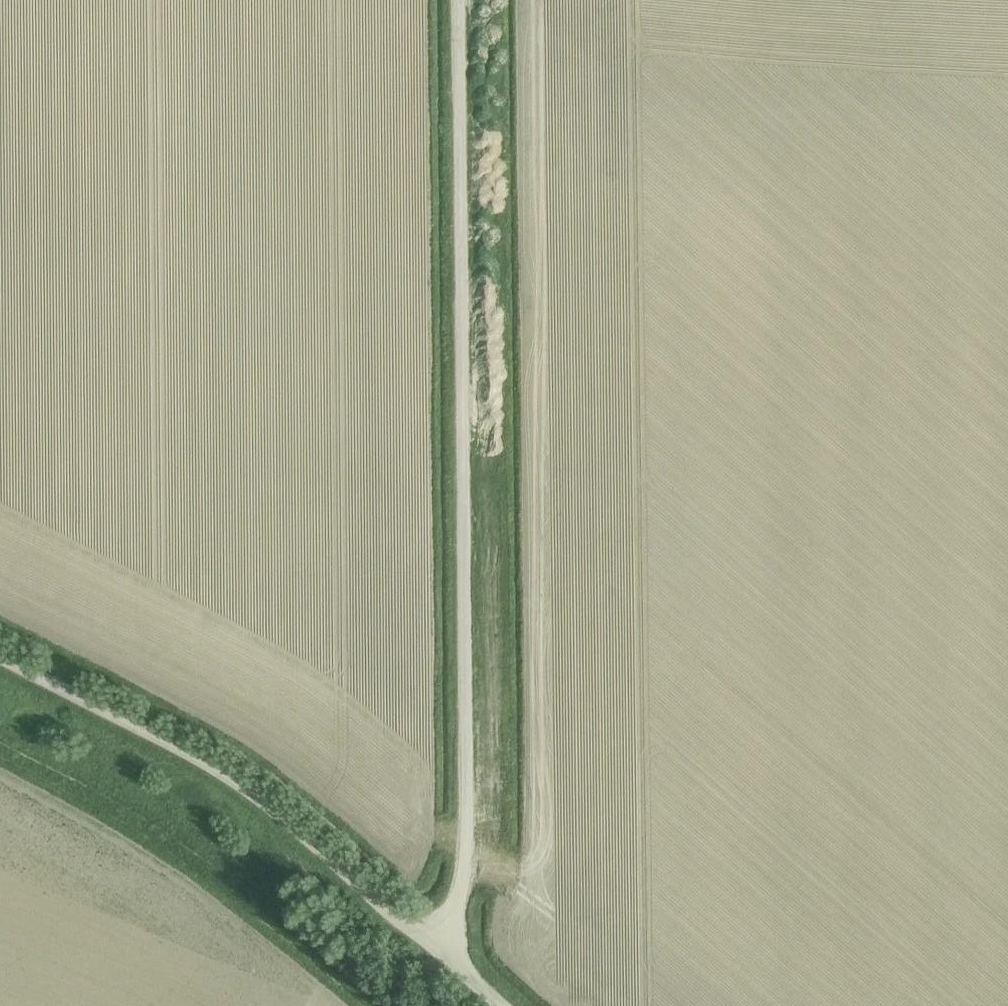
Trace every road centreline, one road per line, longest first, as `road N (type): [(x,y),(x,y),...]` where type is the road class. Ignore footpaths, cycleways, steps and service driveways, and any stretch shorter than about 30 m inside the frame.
road 1 (unclassified): [(431,946),(454,908),(466,851),(461,0)]
road 2 (unclassified): [(431,946),(222,774),(0,660)]

